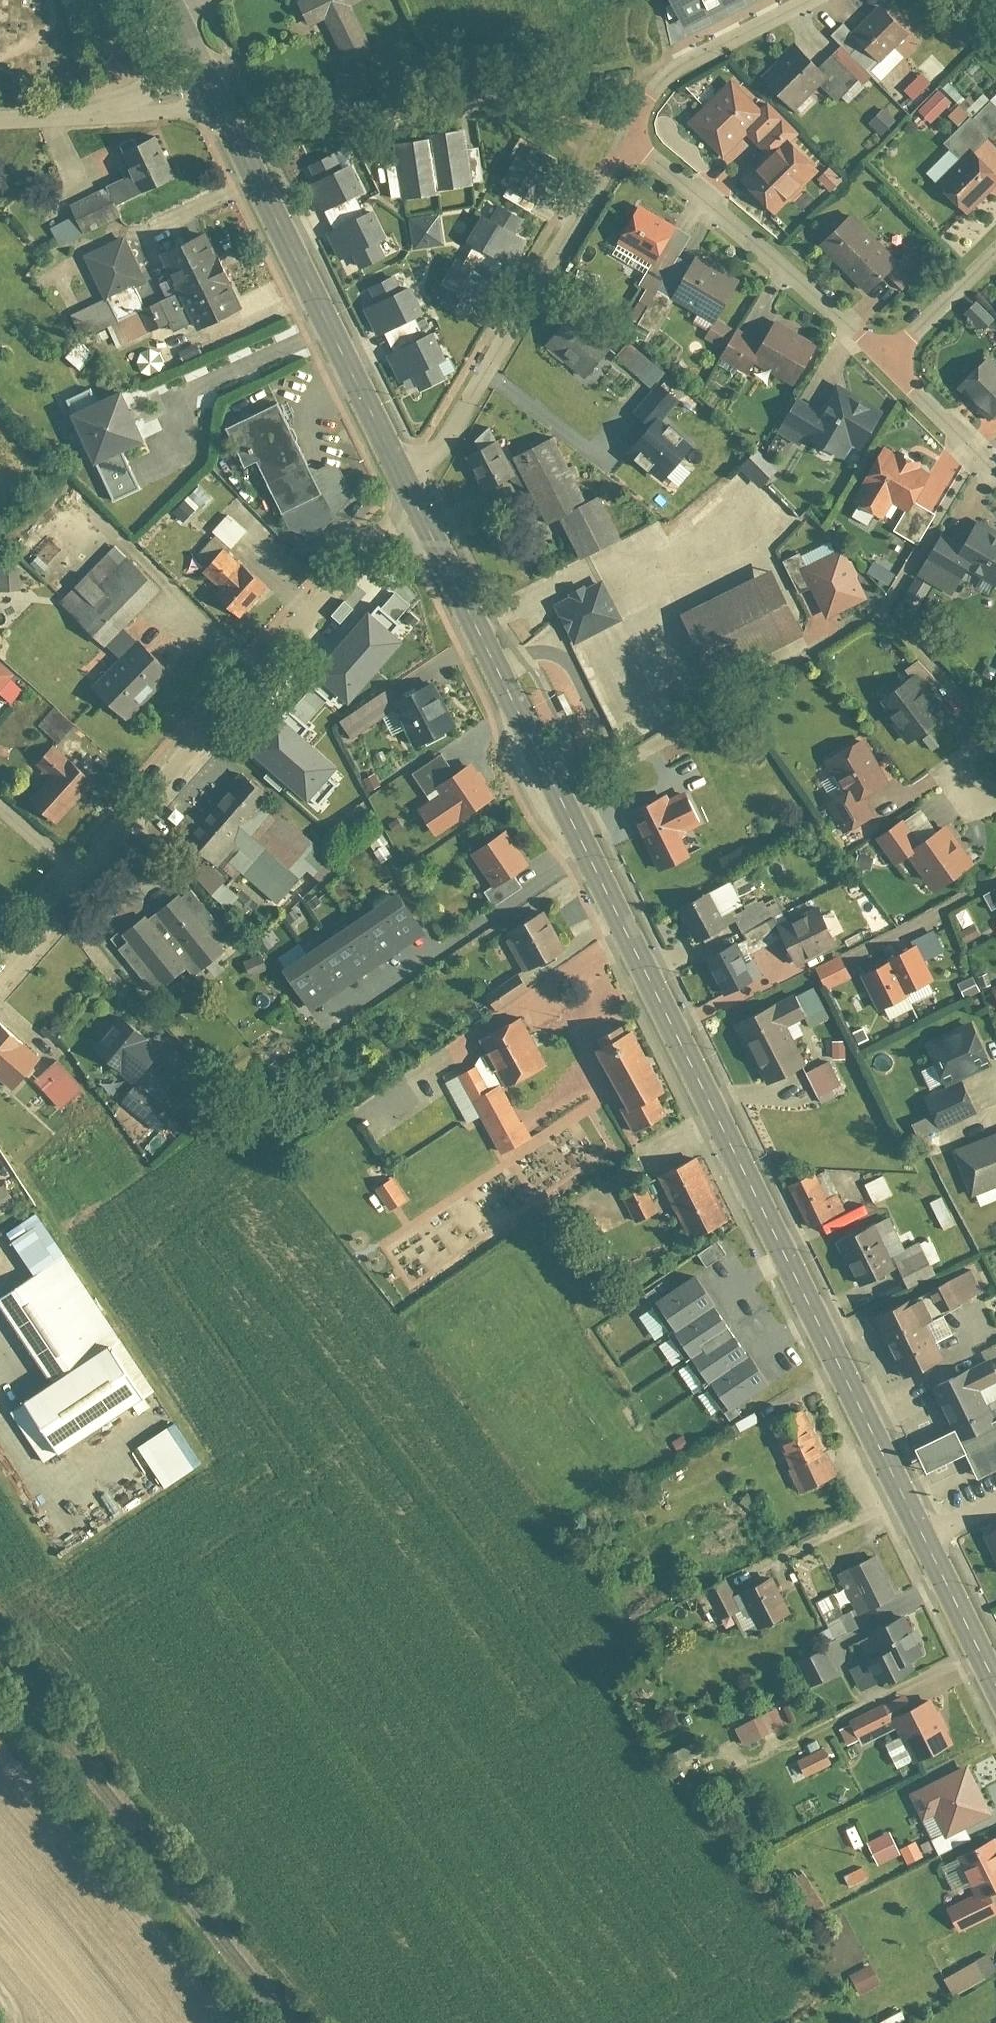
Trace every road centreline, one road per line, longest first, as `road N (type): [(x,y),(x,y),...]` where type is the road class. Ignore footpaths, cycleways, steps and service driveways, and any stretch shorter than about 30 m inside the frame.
road 1 (secondary): [(922,1533),(566,802)]
road 2 (residential): [(410,496),(0,971)]
road 3 (secondary): [(410,496),(209,91)]
road 4 (residential): [(622,144),(410,496)]
road 5 (secondary): [(566,802),(410,496)]
road 6 (residential): [(622,144),(886,356)]
road 7 (residential): [(807,0),(672,72),(622,144)]
road 8 (residential): [(0,116),(145,105),(209,91)]
road 9 (residential): [(566,802),(727,704)]
road 10 (secondary): [(995,1678),(922,1533)]
road 11 (residential): [(886,356),(995,475)]
road 12 (residential): [(886,356),(995,248)]

